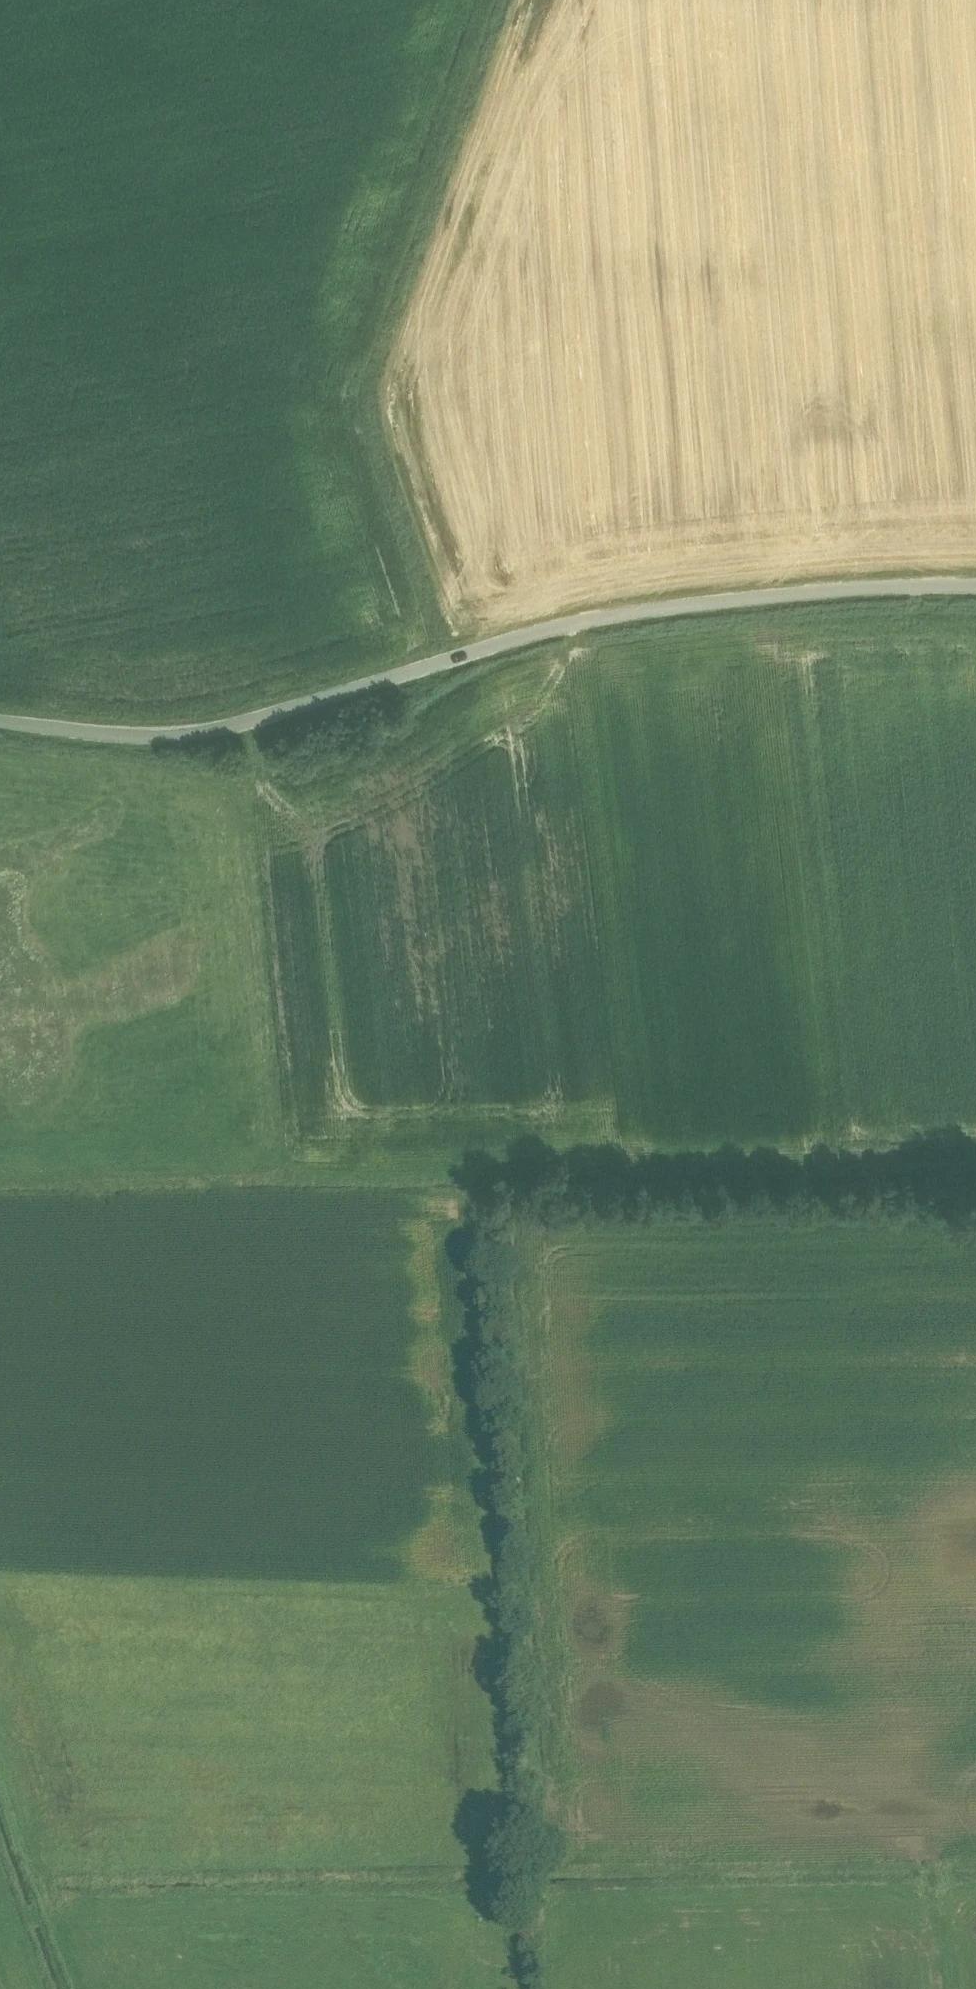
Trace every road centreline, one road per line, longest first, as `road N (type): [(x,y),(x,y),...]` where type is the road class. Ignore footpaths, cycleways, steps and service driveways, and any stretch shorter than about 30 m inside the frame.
road 1 (unclassified): [(0,724),(144,737),(221,732),(570,628),(754,601),(975,587)]

